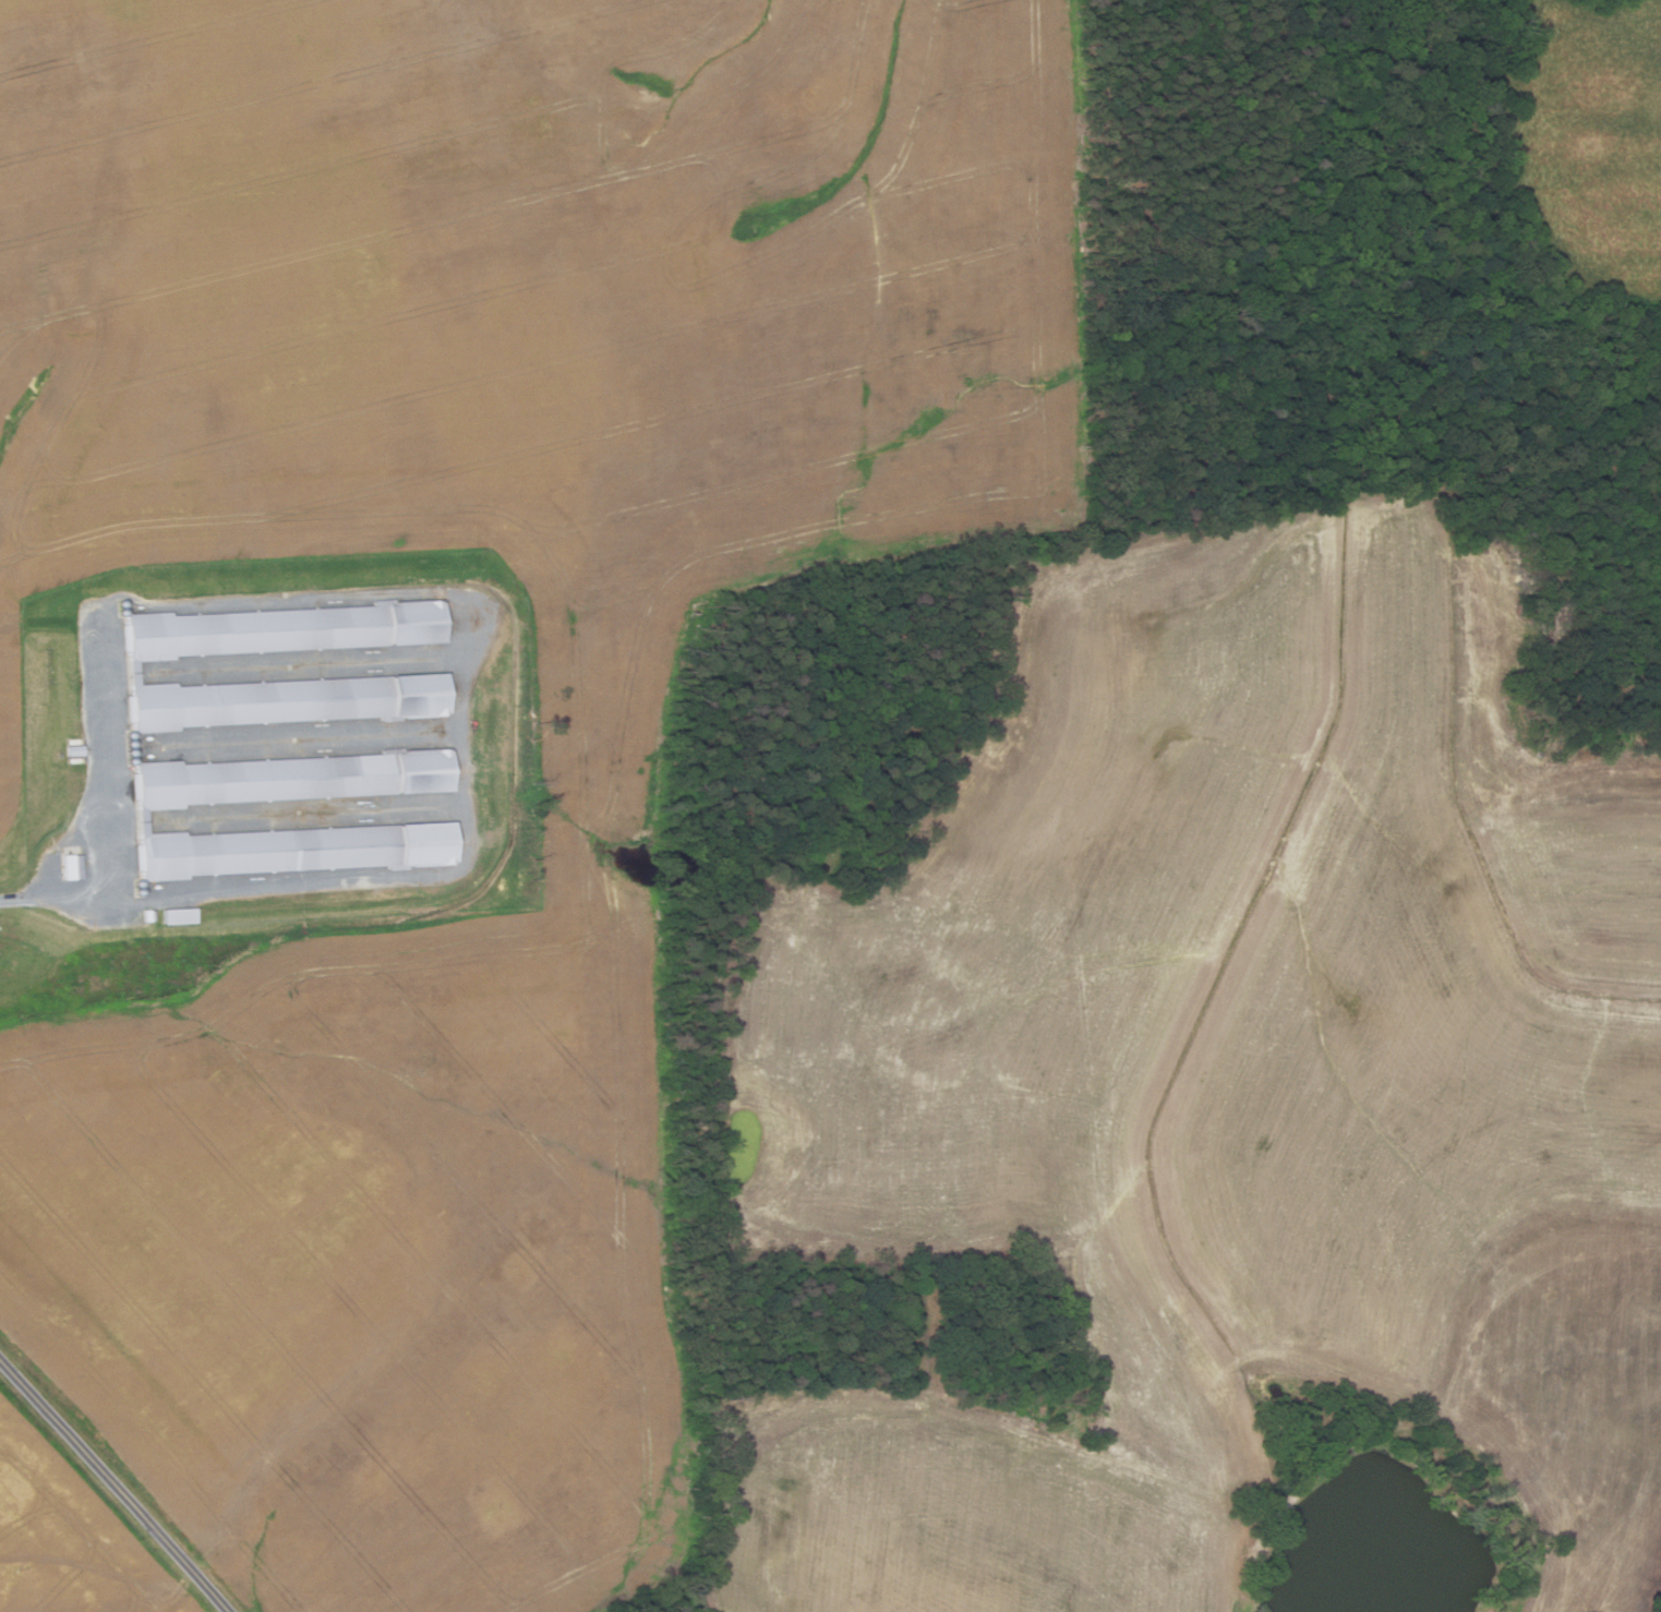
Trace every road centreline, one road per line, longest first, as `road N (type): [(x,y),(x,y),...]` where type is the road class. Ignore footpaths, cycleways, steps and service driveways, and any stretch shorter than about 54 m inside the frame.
road 1 (residential): [(229,1611),(0,1360)]

